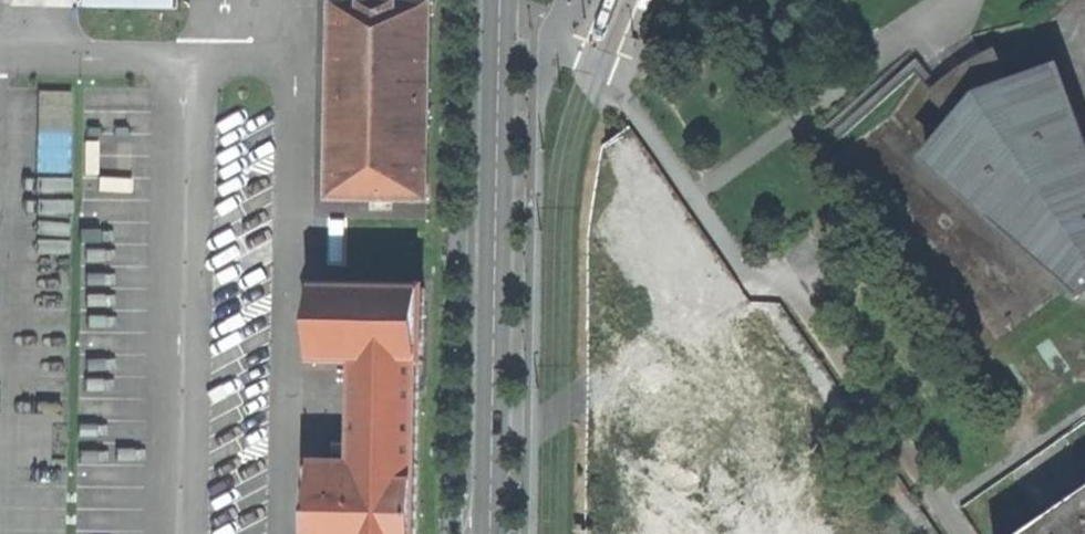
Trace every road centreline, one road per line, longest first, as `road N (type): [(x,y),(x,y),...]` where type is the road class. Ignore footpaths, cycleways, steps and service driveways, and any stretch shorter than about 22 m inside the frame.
road 1 (tertiary): [(496,533),(504,0)]

